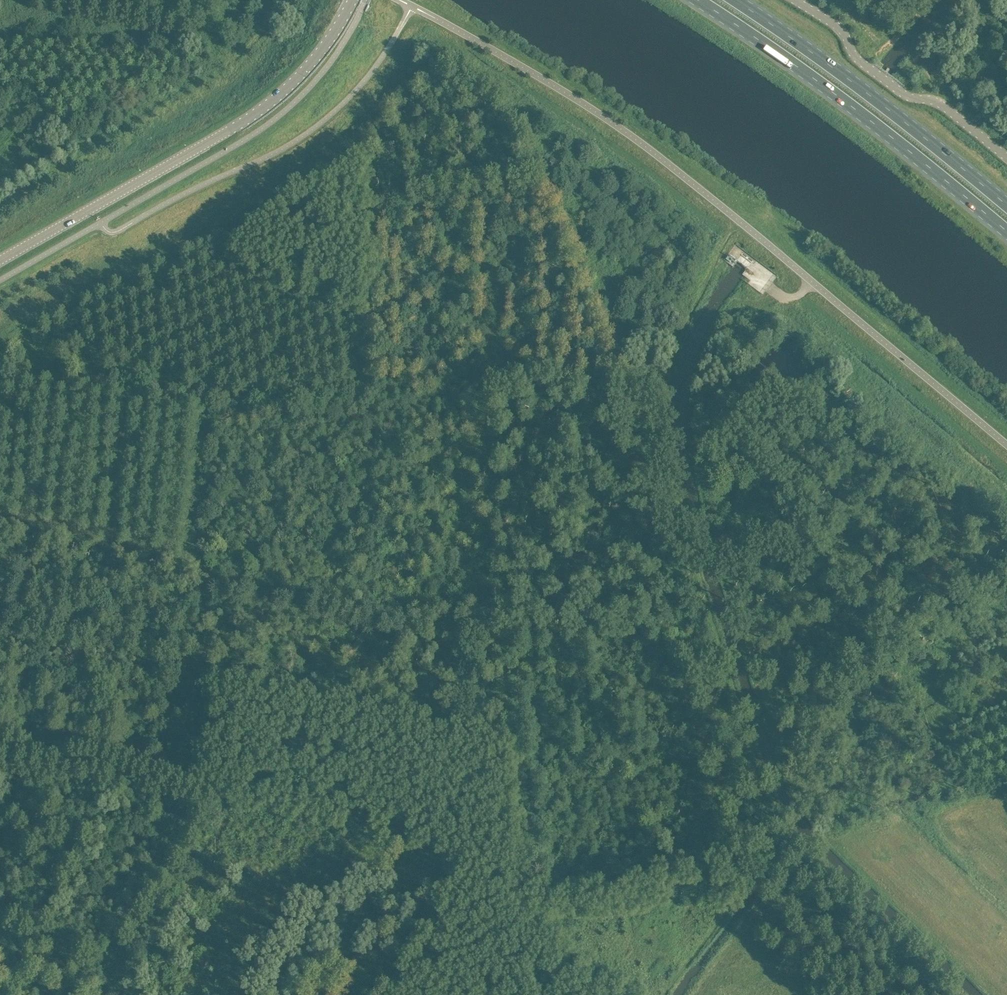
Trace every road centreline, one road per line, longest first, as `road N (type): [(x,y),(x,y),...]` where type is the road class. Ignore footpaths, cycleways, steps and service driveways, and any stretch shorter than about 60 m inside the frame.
road 1 (tertiary): [(0,261),(281,102),(324,54),(353,0)]
road 2 (trunk): [(697,0),(847,104),(1006,232)]
road 3 (trunk): [(1006,205),(736,0)]
road 4 (track): [(790,300),(816,334),(1006,508)]
road 5 (unclassified): [(795,0),(835,24),(858,60),(904,94),(945,105),(1006,157)]

